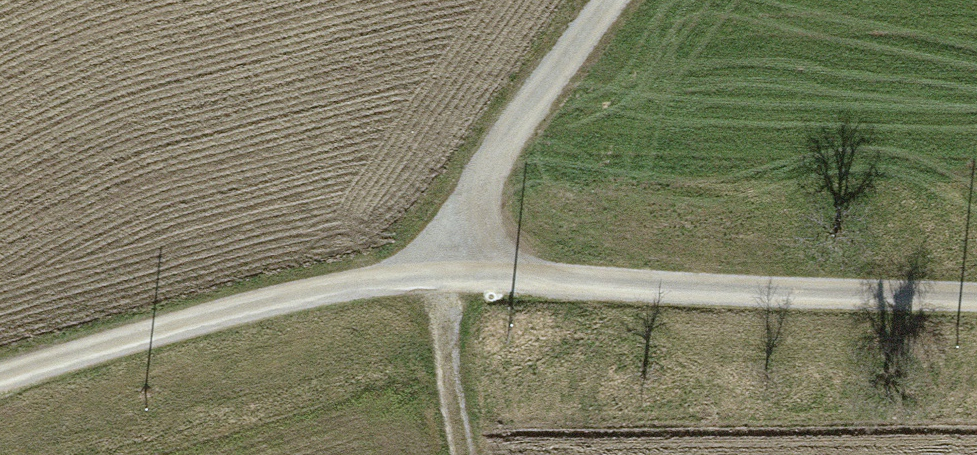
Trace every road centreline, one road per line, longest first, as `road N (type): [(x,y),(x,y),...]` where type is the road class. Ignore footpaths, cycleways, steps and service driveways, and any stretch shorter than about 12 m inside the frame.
road 1 (unclassified): [(0,376),(231,305),(446,263),(976,294)]
road 2 (track): [(466,454),(446,263),(479,177),(606,0)]

